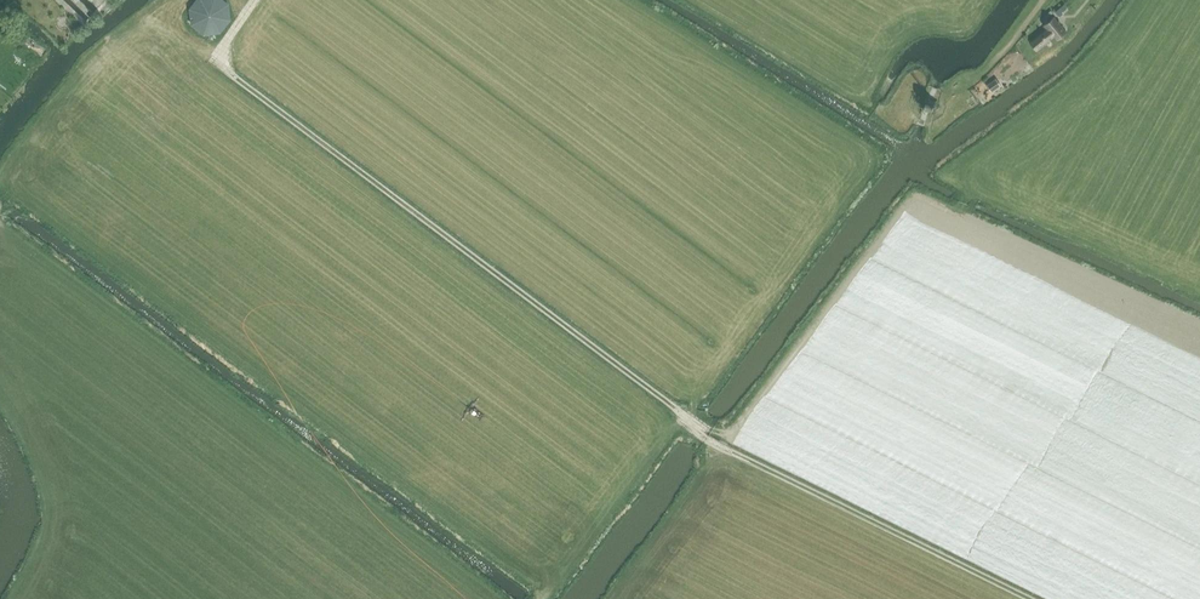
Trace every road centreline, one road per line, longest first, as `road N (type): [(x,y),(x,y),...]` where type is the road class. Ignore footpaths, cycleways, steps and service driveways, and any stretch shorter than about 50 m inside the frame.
road 1 (track): [(1028,598),(707,437),(233,73),(218,52),(254,0)]

